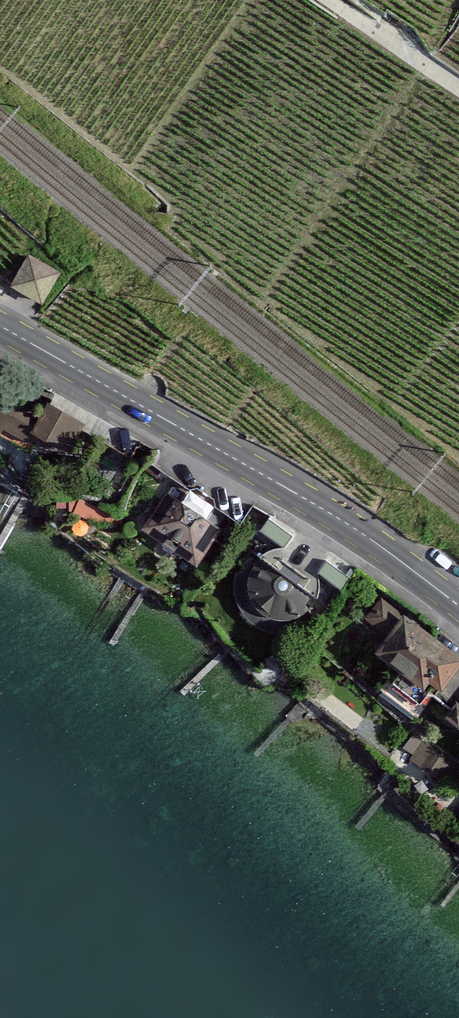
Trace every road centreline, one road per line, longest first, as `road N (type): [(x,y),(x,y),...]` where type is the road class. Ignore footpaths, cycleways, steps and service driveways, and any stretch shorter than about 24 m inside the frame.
road 1 (primary): [(0,325),(330,511),(458,606)]
road 2 (track): [(333,0),(458,83)]

